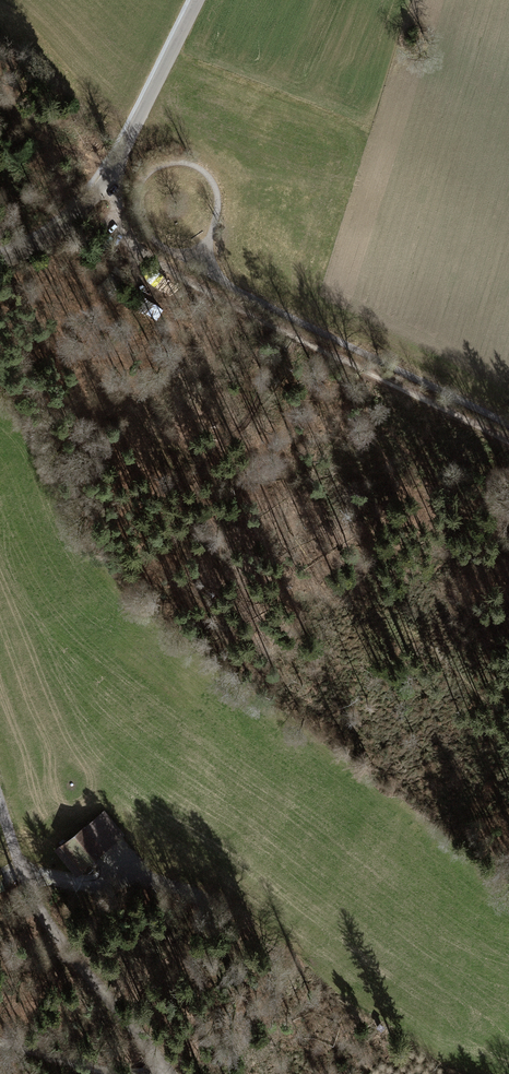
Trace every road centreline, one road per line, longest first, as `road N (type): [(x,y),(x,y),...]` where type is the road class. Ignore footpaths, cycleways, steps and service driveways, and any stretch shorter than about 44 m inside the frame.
road 1 (track): [(508,440),(151,258),(126,231),(116,165)]
road 2 (track): [(508,715),(394,618),(215,524)]
road 3 (unclassified): [(0,260),(44,242),(91,202),(199,0)]
road 4 (unclassified): [(163,1073),(55,934),(0,800)]
road 5 (track): [(272,956),(154,1058)]
road 6 (track): [(21,863),(70,879),(154,874)]
road 7 (track): [(119,1073),(0,1041)]

